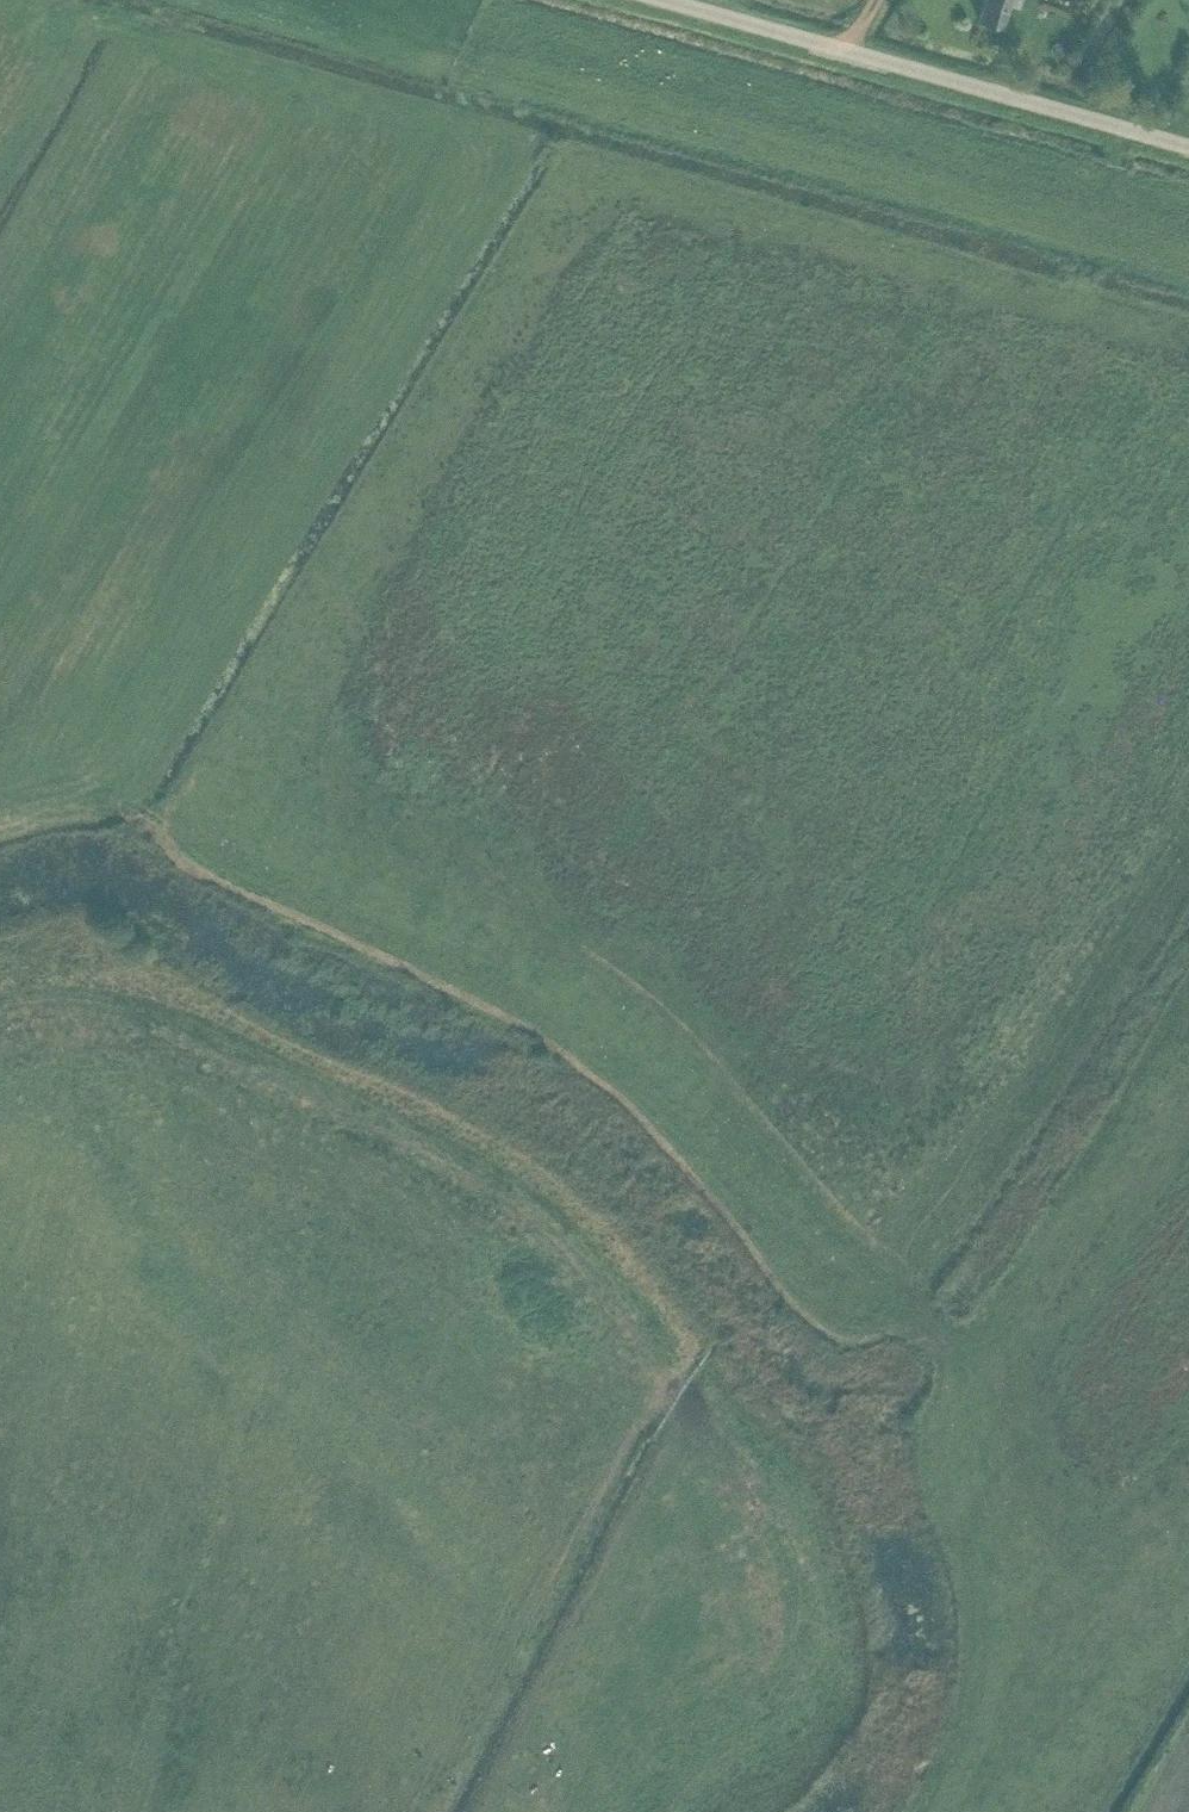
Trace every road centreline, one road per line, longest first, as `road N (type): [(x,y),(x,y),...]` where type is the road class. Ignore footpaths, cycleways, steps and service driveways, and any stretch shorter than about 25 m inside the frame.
road 1 (unclassified): [(1188,148),(656,0)]

